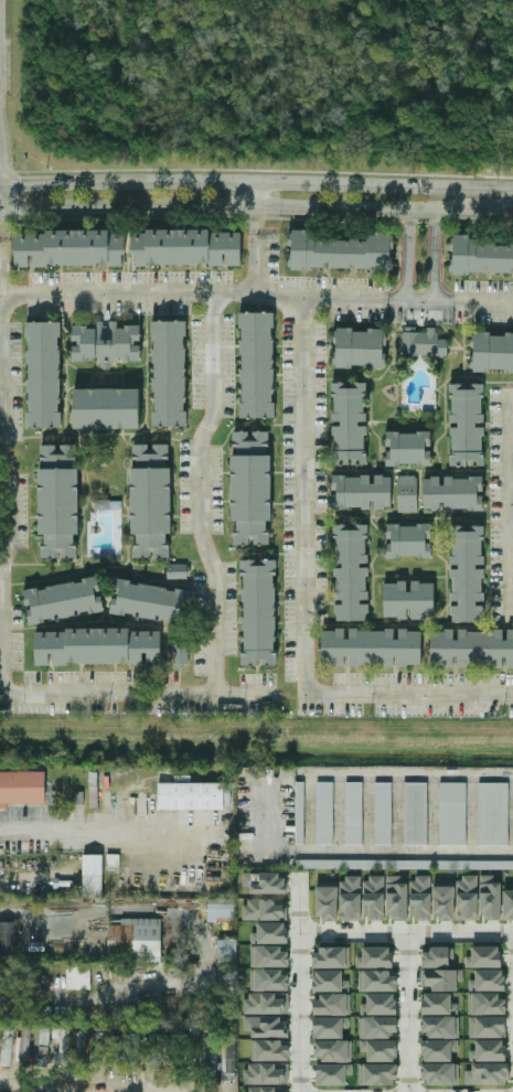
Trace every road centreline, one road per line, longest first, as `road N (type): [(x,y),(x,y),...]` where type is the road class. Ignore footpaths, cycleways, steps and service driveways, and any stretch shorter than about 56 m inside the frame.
road 1 (secondary): [(512,190),(0,183)]
road 2 (secondary): [(0,207),(512,213)]
road 3 (residential): [(297,931),(512,934)]
road 4 (residential): [(300,1091),(296,879)]
road 5 (residential): [(409,933),(407,1091)]

